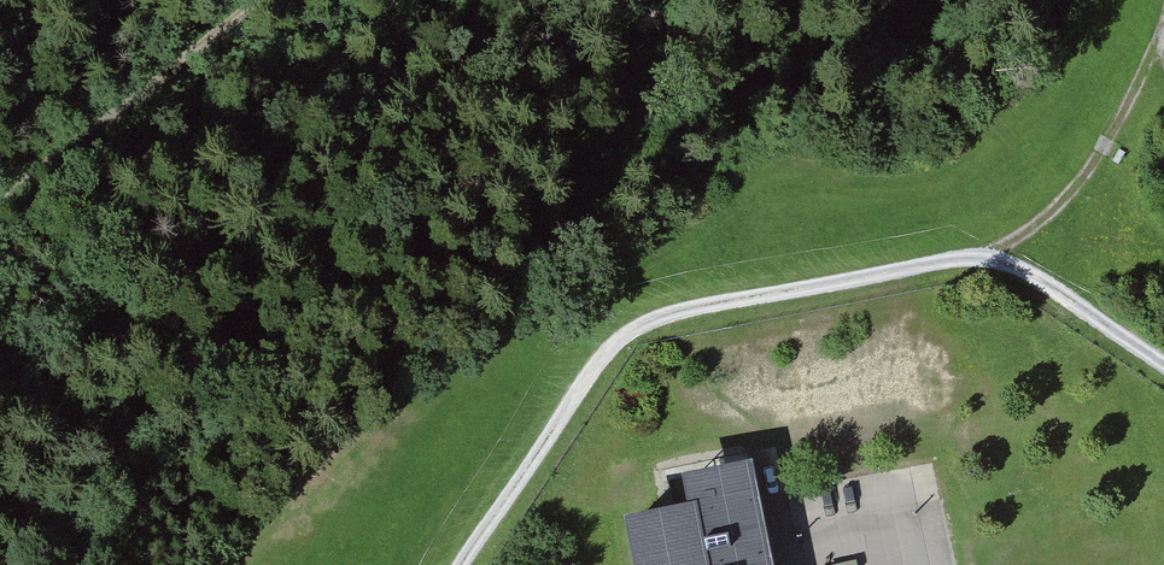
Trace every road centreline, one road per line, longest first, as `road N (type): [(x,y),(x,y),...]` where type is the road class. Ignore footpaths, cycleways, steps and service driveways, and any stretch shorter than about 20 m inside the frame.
road 1 (track): [(465,564),(615,346),(675,313),(990,256),(1024,270),(1163,366)]
road 2 (track): [(238,0),(222,33),(177,81),(0,191)]
road 3 (track): [(990,256),(1031,233),(1095,166),(1163,29)]

